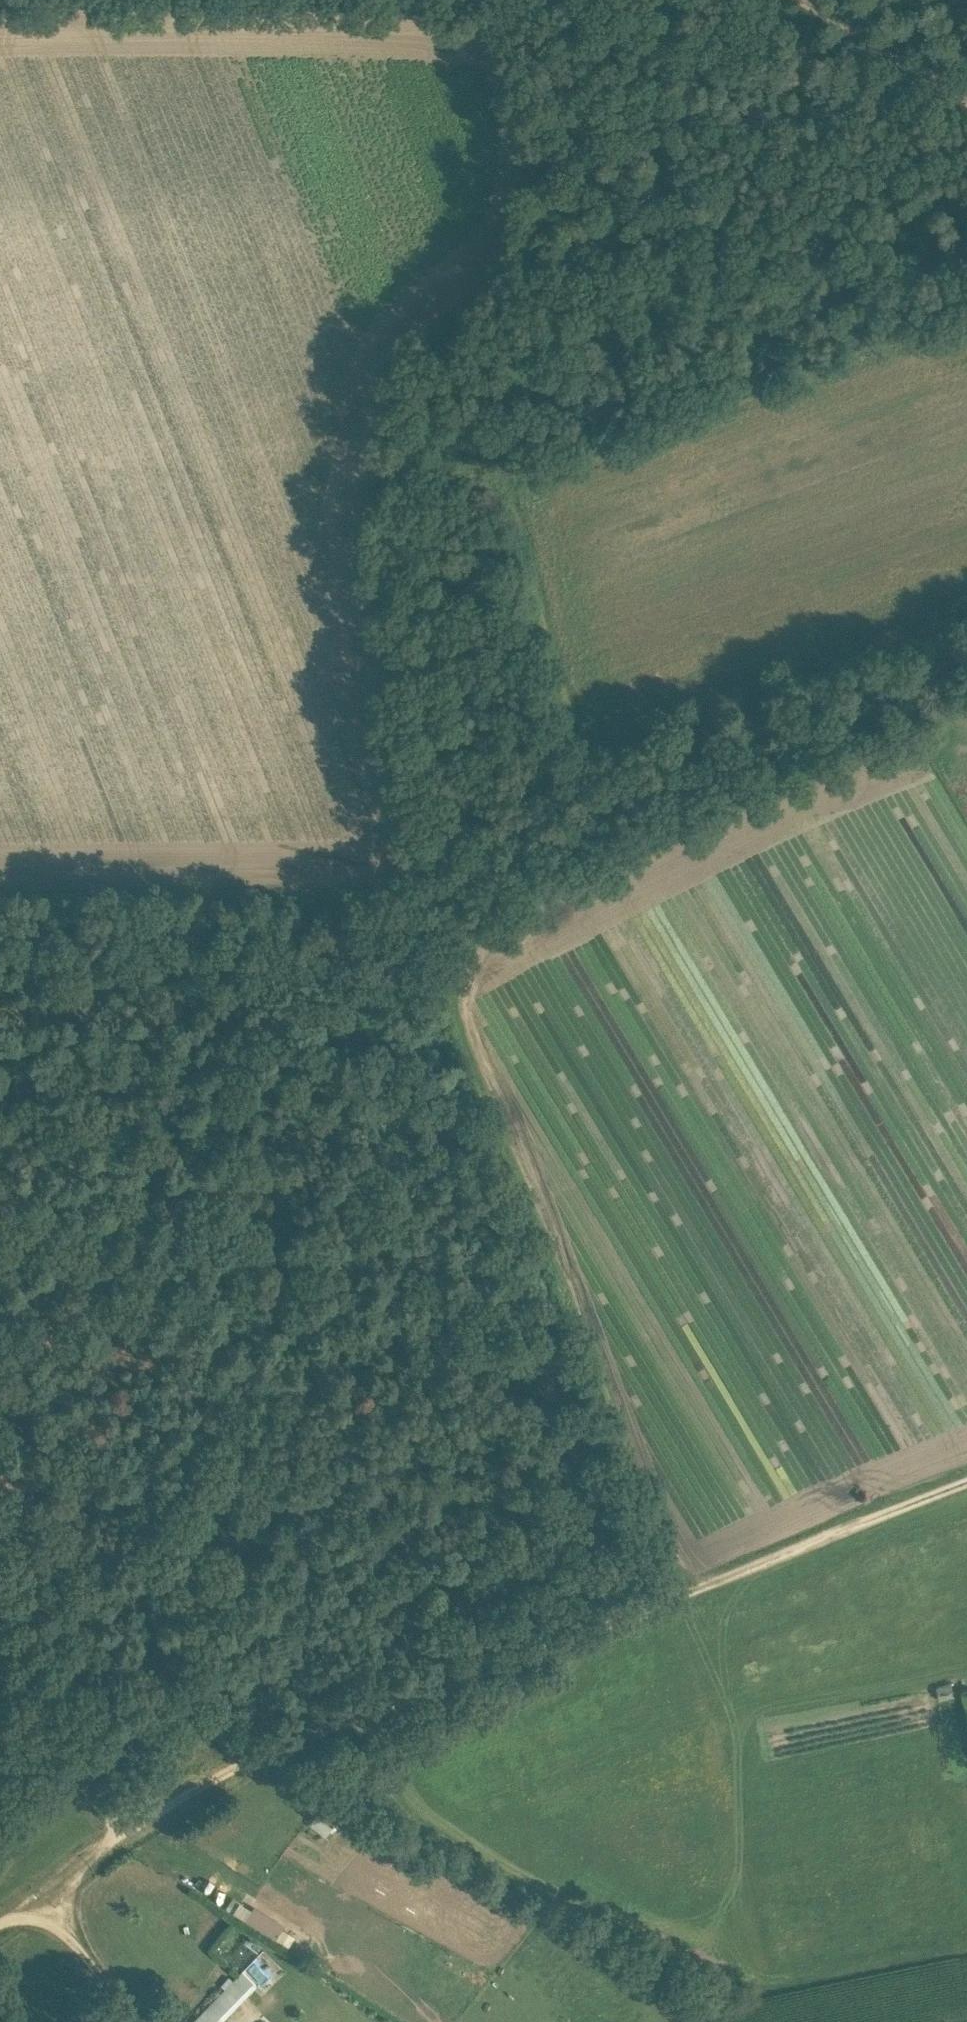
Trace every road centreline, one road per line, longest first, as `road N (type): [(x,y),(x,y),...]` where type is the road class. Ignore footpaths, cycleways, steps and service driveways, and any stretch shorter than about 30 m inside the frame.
road 1 (track): [(149,2021),(58,1926),(84,1863),(182,1795),(246,1761),(966,1482)]
road 2 (track): [(810,0),(966,90)]

